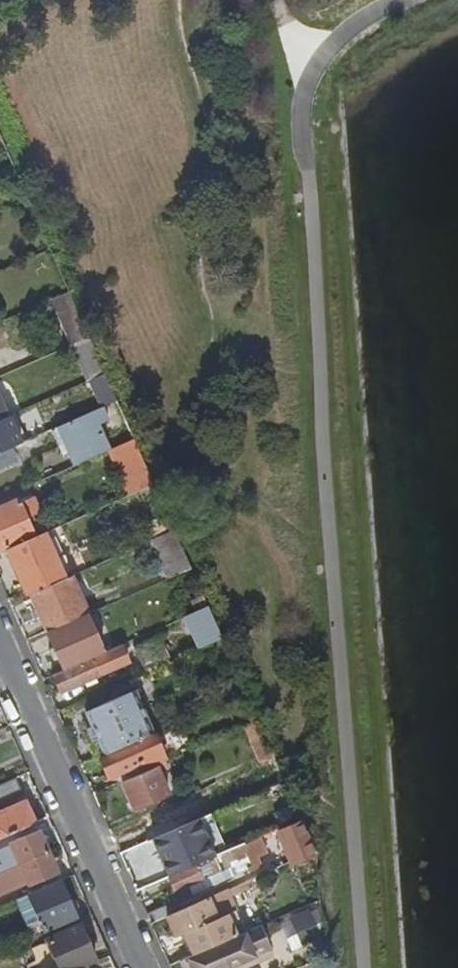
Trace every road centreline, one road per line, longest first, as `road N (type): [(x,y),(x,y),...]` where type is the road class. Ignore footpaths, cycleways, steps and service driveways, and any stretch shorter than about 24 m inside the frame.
road 1 (residential): [(0,644),(143,967)]

